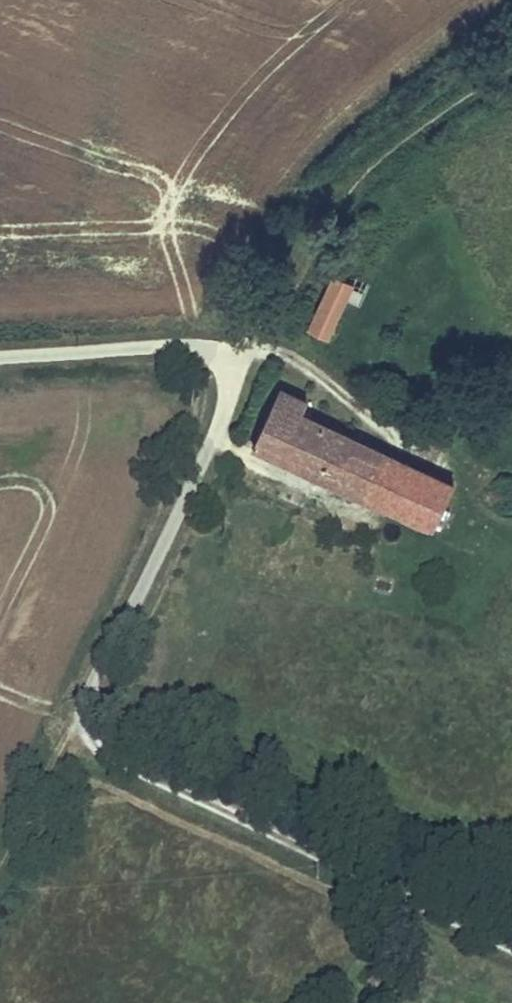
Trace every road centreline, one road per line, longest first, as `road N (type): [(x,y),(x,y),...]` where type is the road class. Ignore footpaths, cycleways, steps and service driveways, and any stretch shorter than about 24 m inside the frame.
road 1 (unclassified): [(511,946),(96,746),(83,711),(90,683),(209,444),(232,356),(174,347),(0,356)]
road 2 (track): [(232,356),(258,332),(337,203),(385,154),(511,65)]
road 3 (track): [(83,711),(0,872)]

